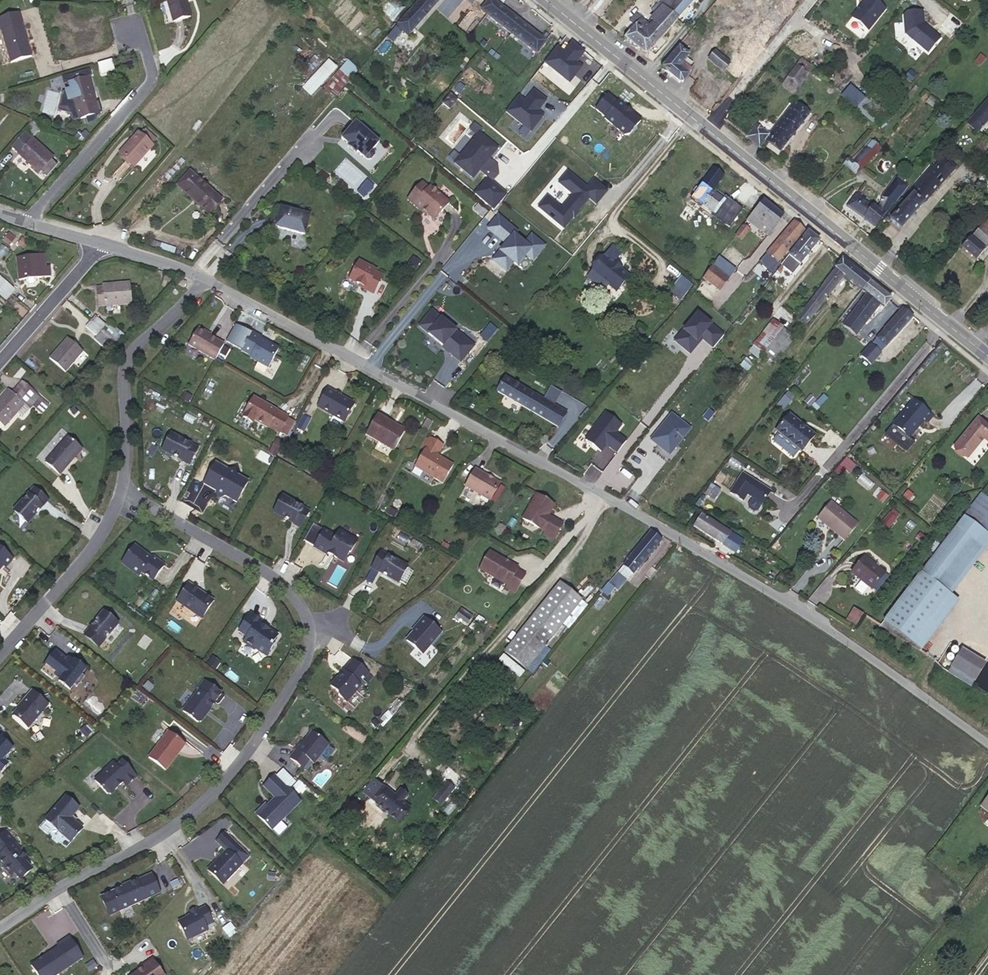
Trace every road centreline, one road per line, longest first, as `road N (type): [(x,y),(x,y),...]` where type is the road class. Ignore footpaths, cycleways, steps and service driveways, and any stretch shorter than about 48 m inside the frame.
road 1 (residential): [(199,280),(684,539),(987,744)]
road 2 (residential): [(125,496),(268,573),(303,602),(313,628),(306,657),(231,773),(172,830),(0,928)]
road 3 (secondary): [(542,0),(987,358)]
road 4 (residential): [(22,223),(142,90),(150,74),(137,21)]
road 5 (residential): [(125,496),(129,364),(199,280)]
road 6 (residential): [(0,654),(100,542),(125,496)]
road 7 (residential): [(0,359),(103,247)]

